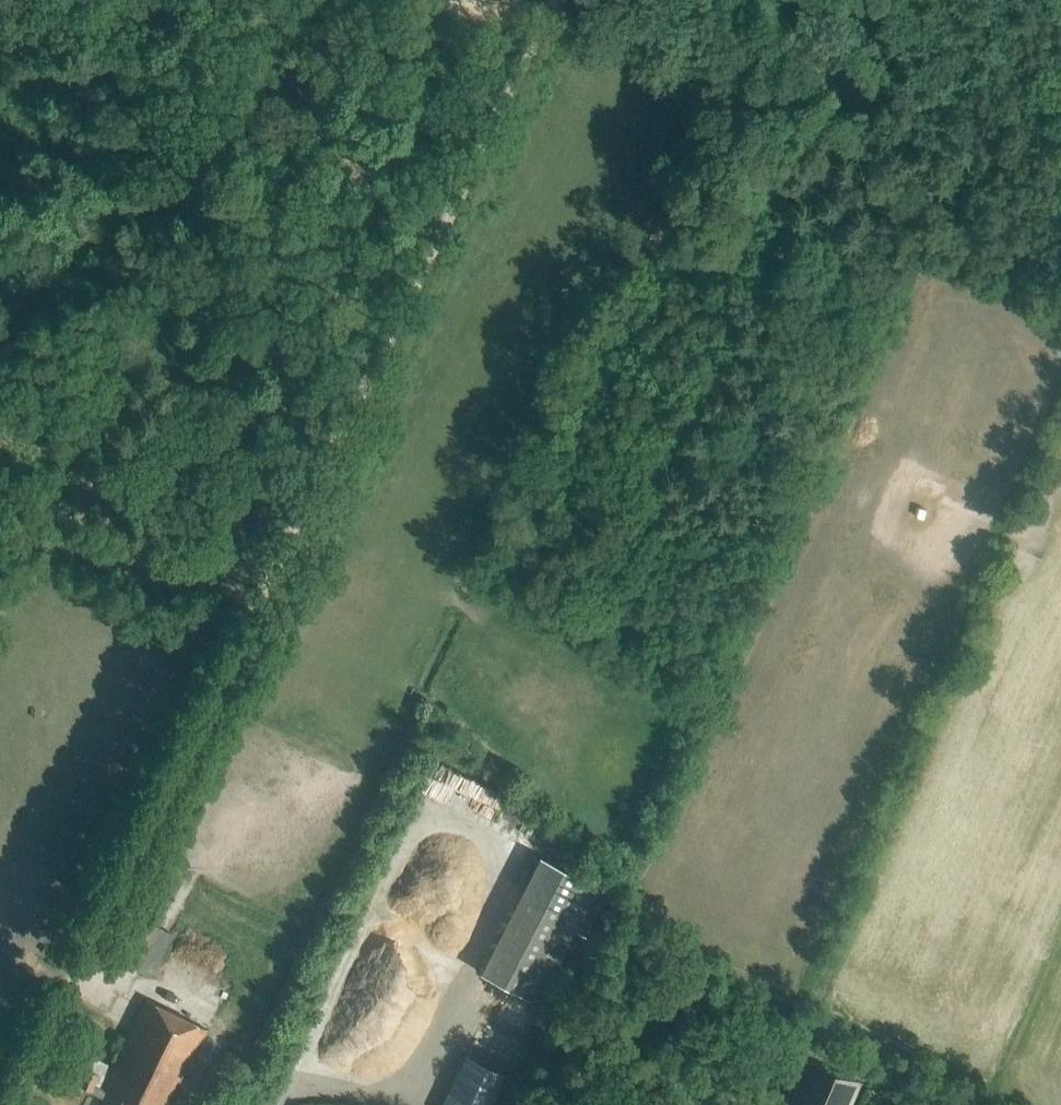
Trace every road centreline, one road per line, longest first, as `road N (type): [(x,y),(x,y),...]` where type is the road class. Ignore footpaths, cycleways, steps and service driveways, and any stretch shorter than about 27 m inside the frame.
road 1 (track): [(0,1099),(540,0)]

